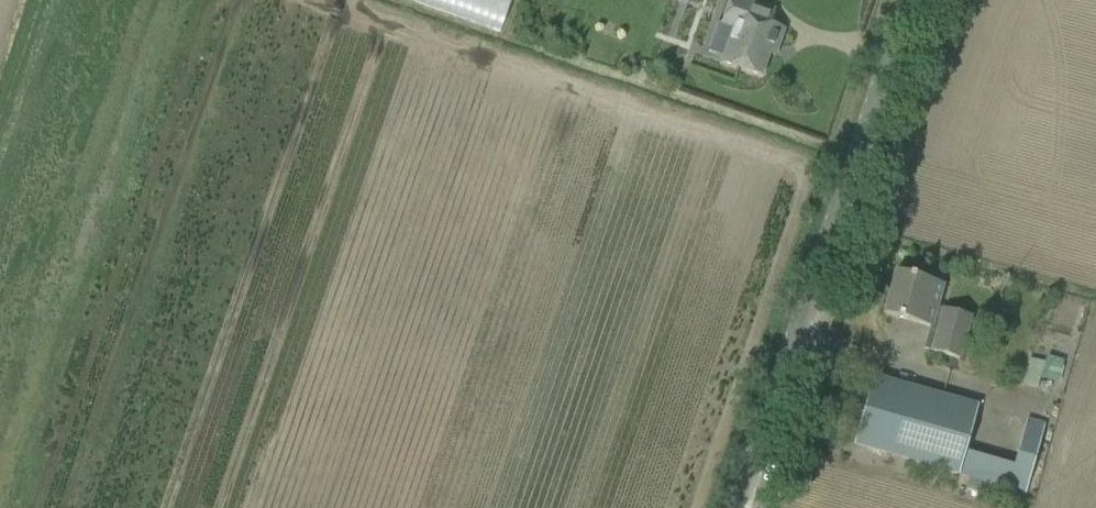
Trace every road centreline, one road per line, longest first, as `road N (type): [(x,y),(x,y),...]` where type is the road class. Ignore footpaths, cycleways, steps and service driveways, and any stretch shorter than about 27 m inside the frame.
road 1 (unclassified): [(754,507),(923,0)]

